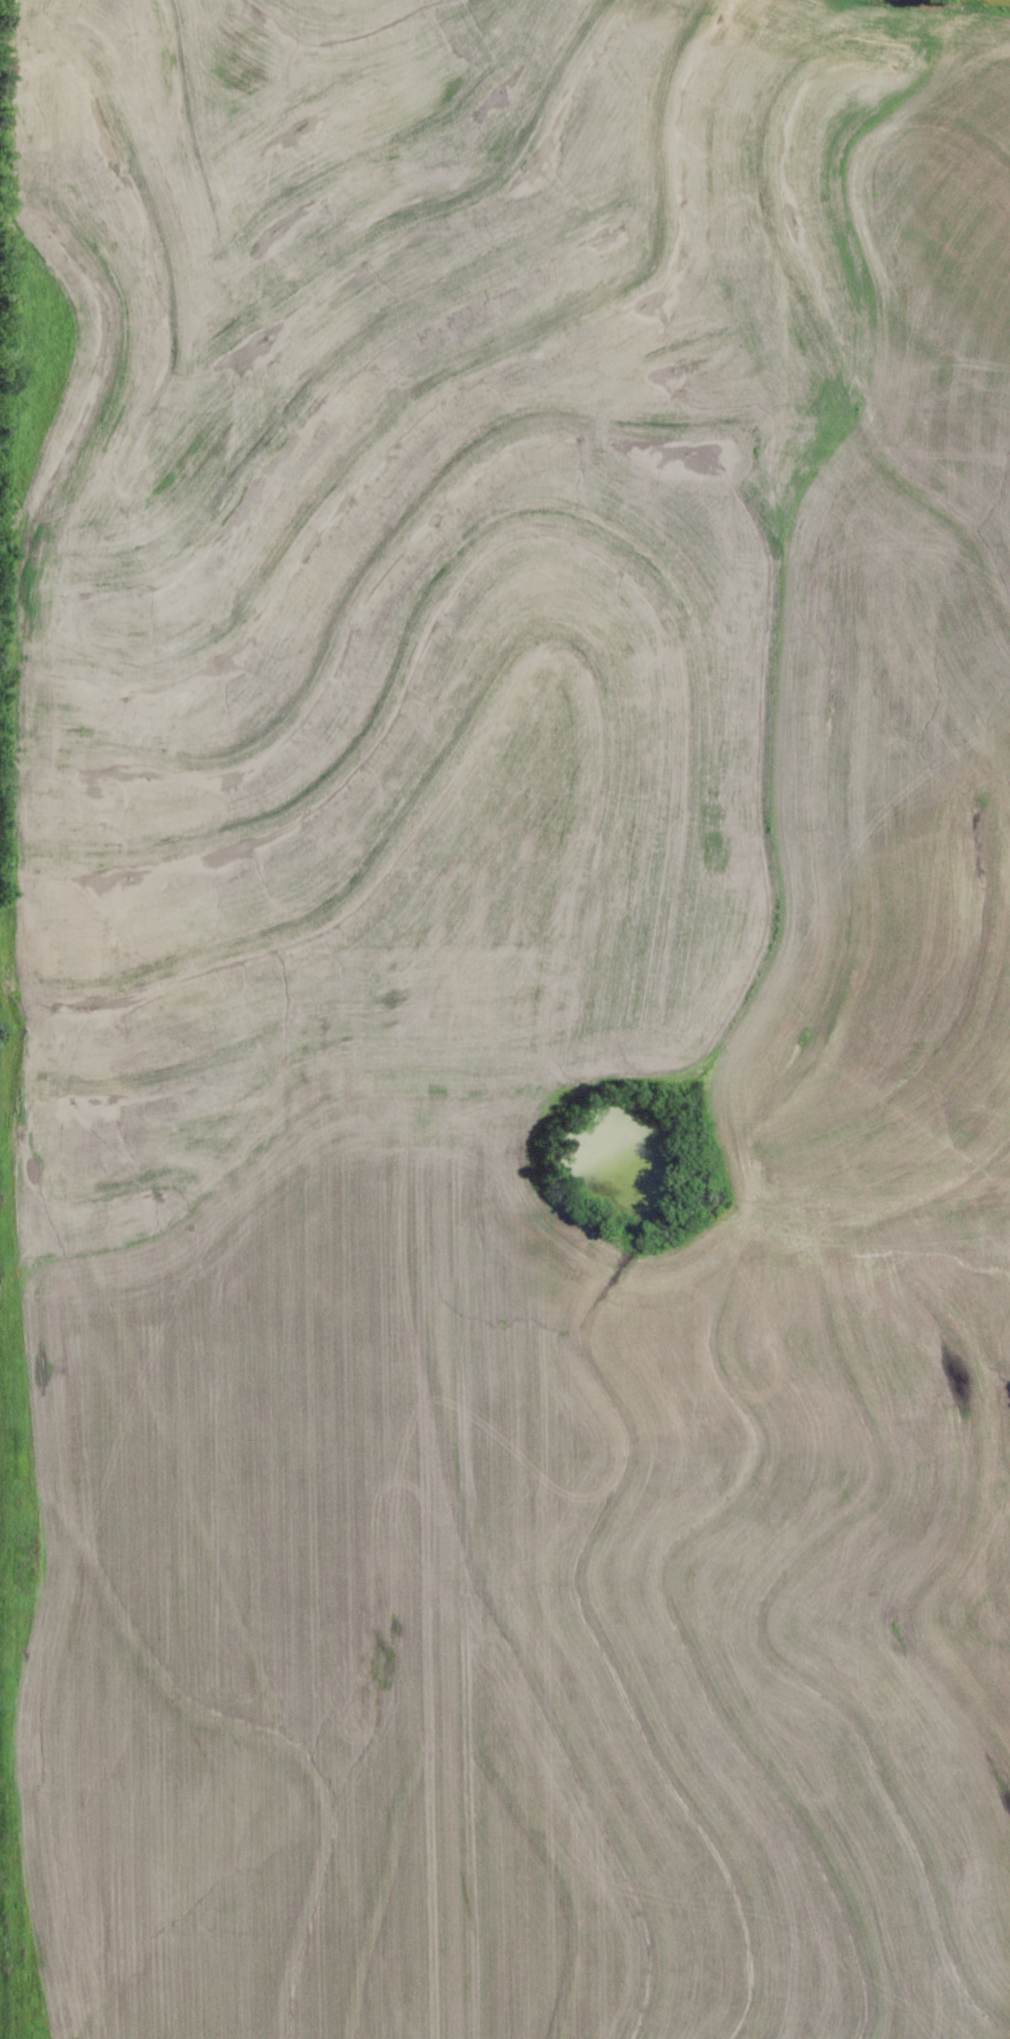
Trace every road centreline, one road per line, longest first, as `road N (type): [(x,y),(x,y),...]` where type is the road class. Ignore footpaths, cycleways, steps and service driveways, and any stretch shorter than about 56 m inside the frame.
road 1 (residential): [(1009,9),(853,0)]

